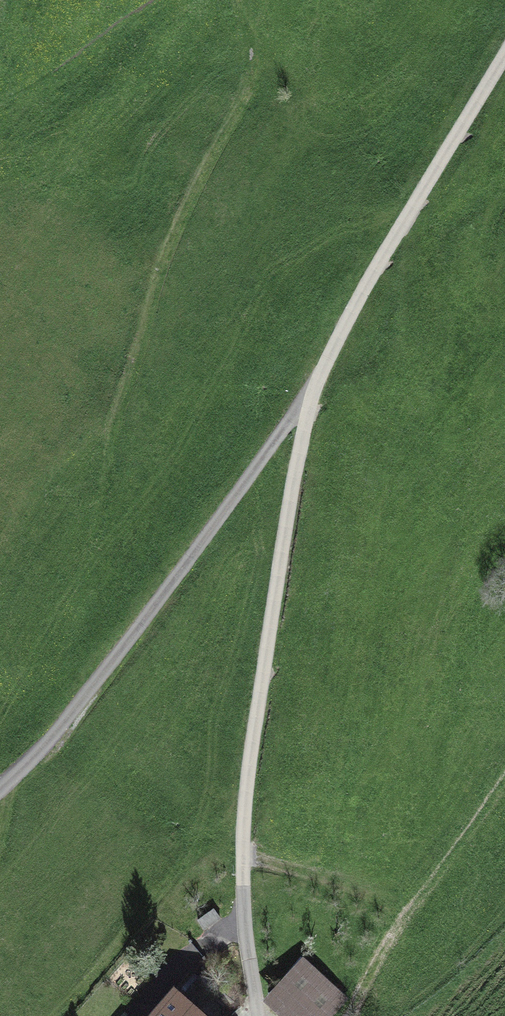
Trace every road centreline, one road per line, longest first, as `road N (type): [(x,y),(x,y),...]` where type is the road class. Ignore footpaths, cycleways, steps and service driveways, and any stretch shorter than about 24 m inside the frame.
road 1 (unclassified): [(313,399),(249,773),(242,886),(258,1015)]
road 2 (unclassified): [(313,399),(0,796)]
road 3 (unclassified): [(504,72),(377,275),(313,399)]

